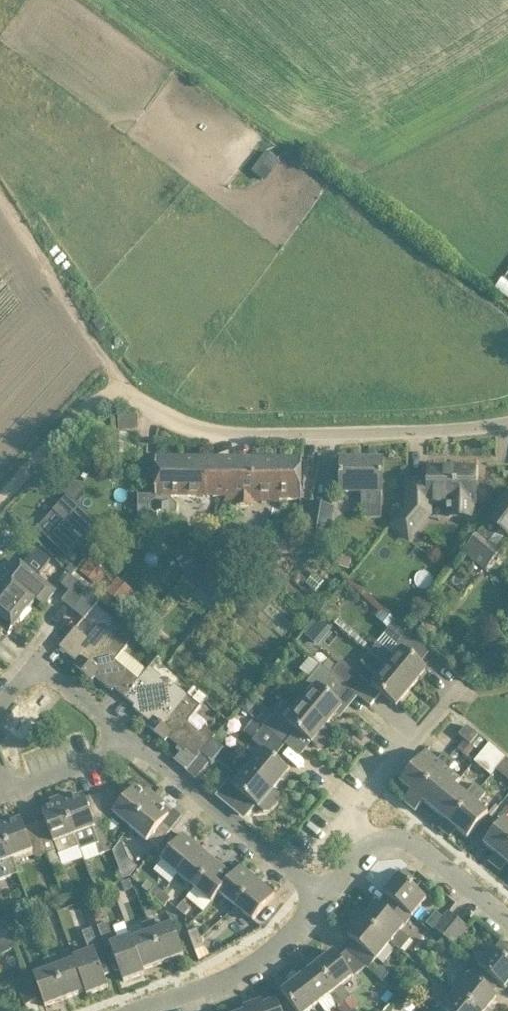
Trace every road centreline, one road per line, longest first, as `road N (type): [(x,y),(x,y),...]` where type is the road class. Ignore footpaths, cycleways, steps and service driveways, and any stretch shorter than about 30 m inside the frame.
road 1 (residential): [(0,501),(112,381),(160,418),(207,435),(507,424)]
road 2 (residential): [(320,901),(131,744),(0,796)]
road 3 (residential): [(320,901),(361,848),(392,839),(507,925)]
road 4 (residential): [(154,1010),(249,970),(320,901)]
road 5 (track): [(0,228),(112,381)]

